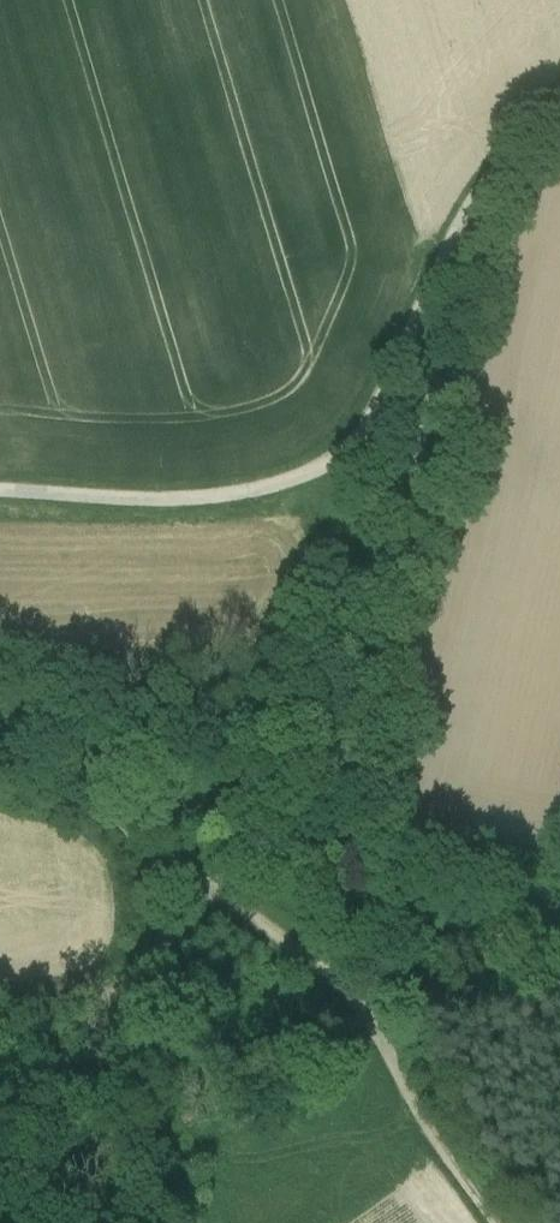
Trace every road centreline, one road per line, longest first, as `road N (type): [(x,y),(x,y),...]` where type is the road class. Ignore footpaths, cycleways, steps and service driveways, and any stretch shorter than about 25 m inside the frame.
road 1 (track): [(212,878),(246,840),(390,562),(430,461),(492,220),(508,193),(503,155)]
road 2 (track): [(503,155),(411,346),(371,409),(294,478),(222,493),(0,515)]
road 3 (track): [(500,1222),(427,1129),(379,999),(212,878)]
road 4 (track): [(156,966),(53,1019),(0,1034)]

